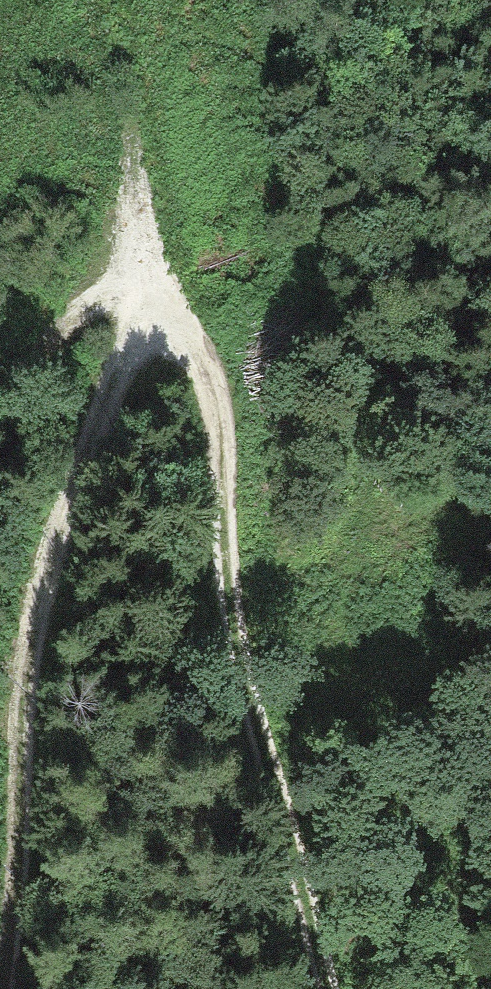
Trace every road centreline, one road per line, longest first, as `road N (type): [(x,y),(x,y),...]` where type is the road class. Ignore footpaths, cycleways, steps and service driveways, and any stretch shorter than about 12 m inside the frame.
road 1 (track): [(3,988),(30,648),(147,298),(185,322),(218,385),(240,667),(329,988)]
road 2 (track): [(147,298),(84,307),(0,387)]

